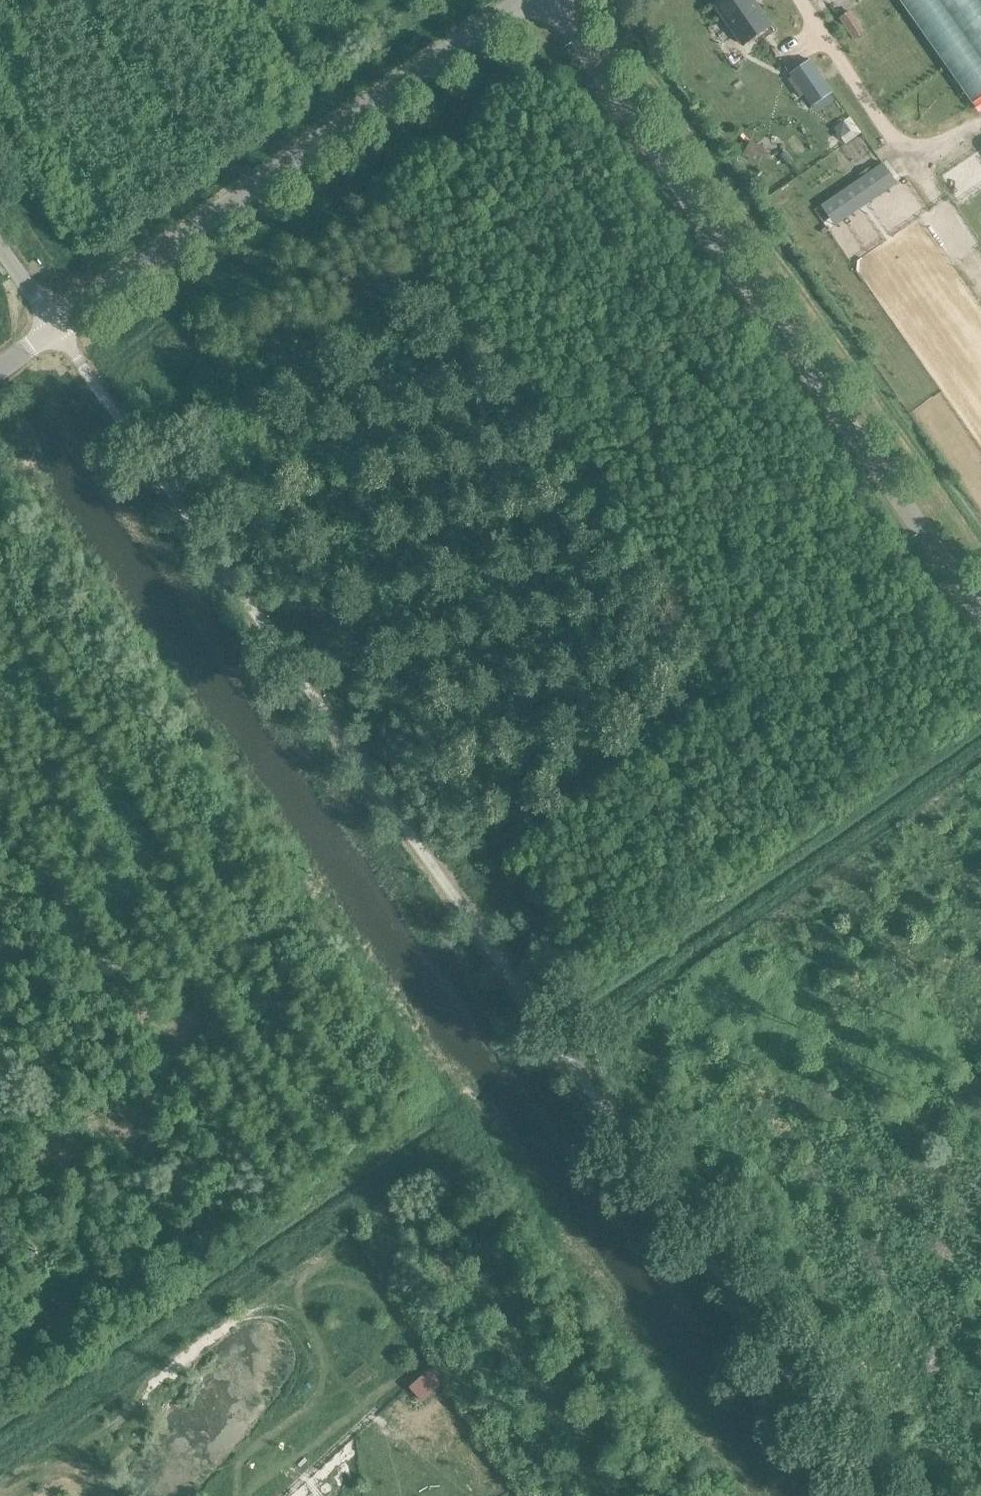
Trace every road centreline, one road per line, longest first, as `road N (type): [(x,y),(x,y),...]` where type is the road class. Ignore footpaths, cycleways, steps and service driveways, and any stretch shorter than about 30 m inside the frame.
road 1 (unclassified): [(548,0),(980,605)]
road 2 (unclassified): [(54,331),(535,0)]

